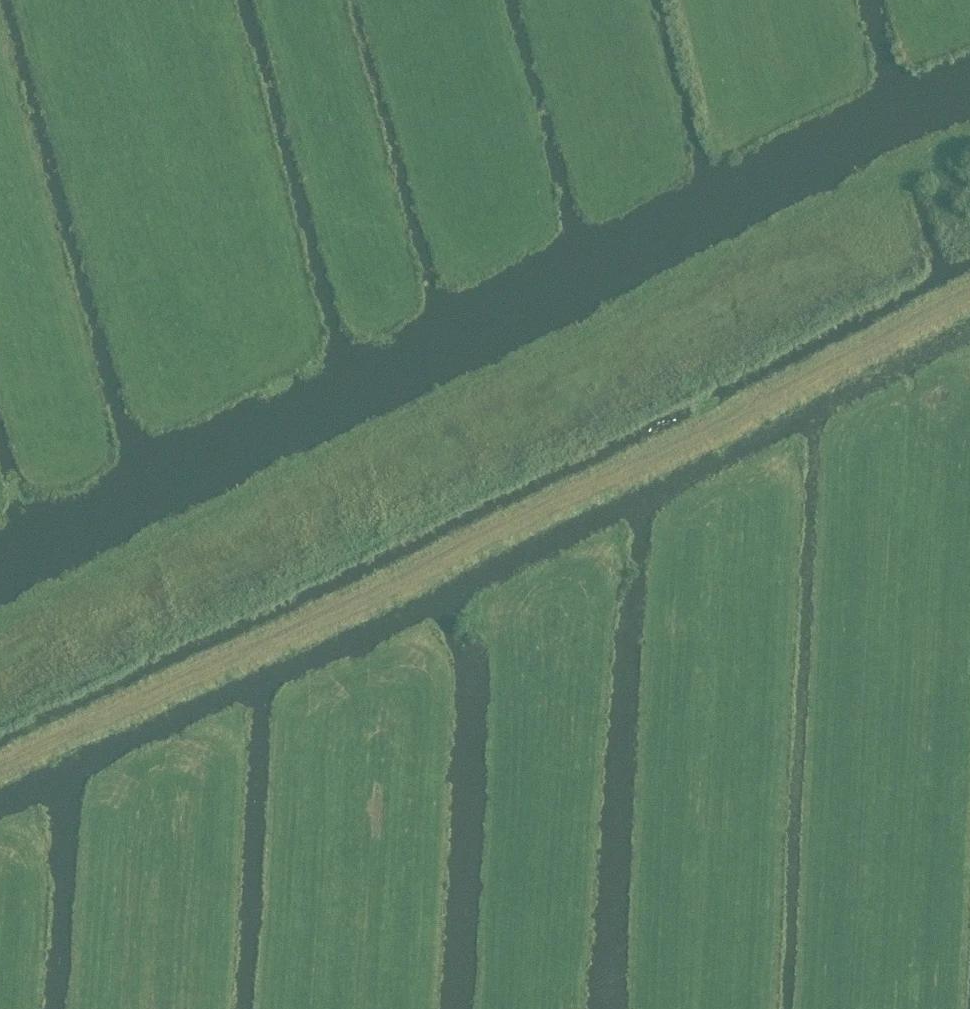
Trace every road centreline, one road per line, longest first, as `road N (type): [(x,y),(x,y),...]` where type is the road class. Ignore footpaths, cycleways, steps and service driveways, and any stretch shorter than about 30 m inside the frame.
road 1 (track): [(0,769),(376,598),(969,291)]

